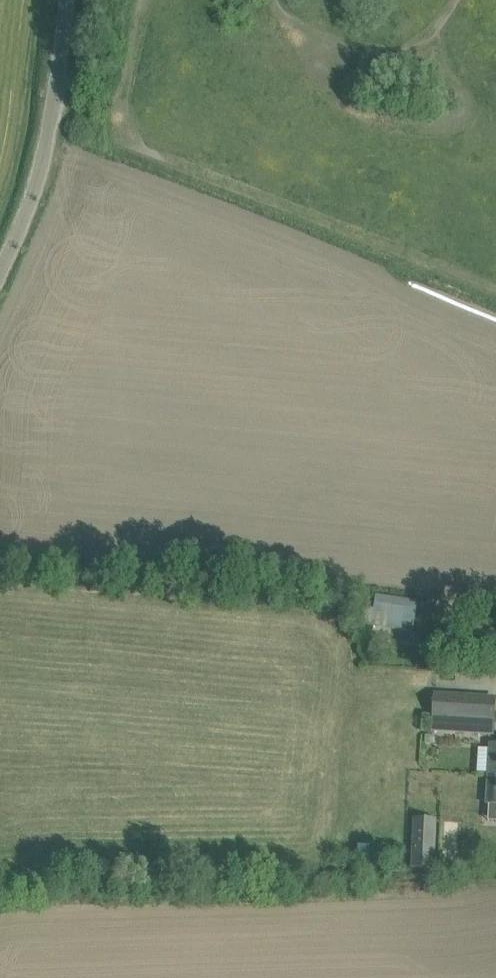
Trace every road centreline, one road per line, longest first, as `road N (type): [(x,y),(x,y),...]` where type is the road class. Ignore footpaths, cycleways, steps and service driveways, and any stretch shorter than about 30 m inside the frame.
road 1 (unclassified): [(0,272),(43,158),(67,0)]

